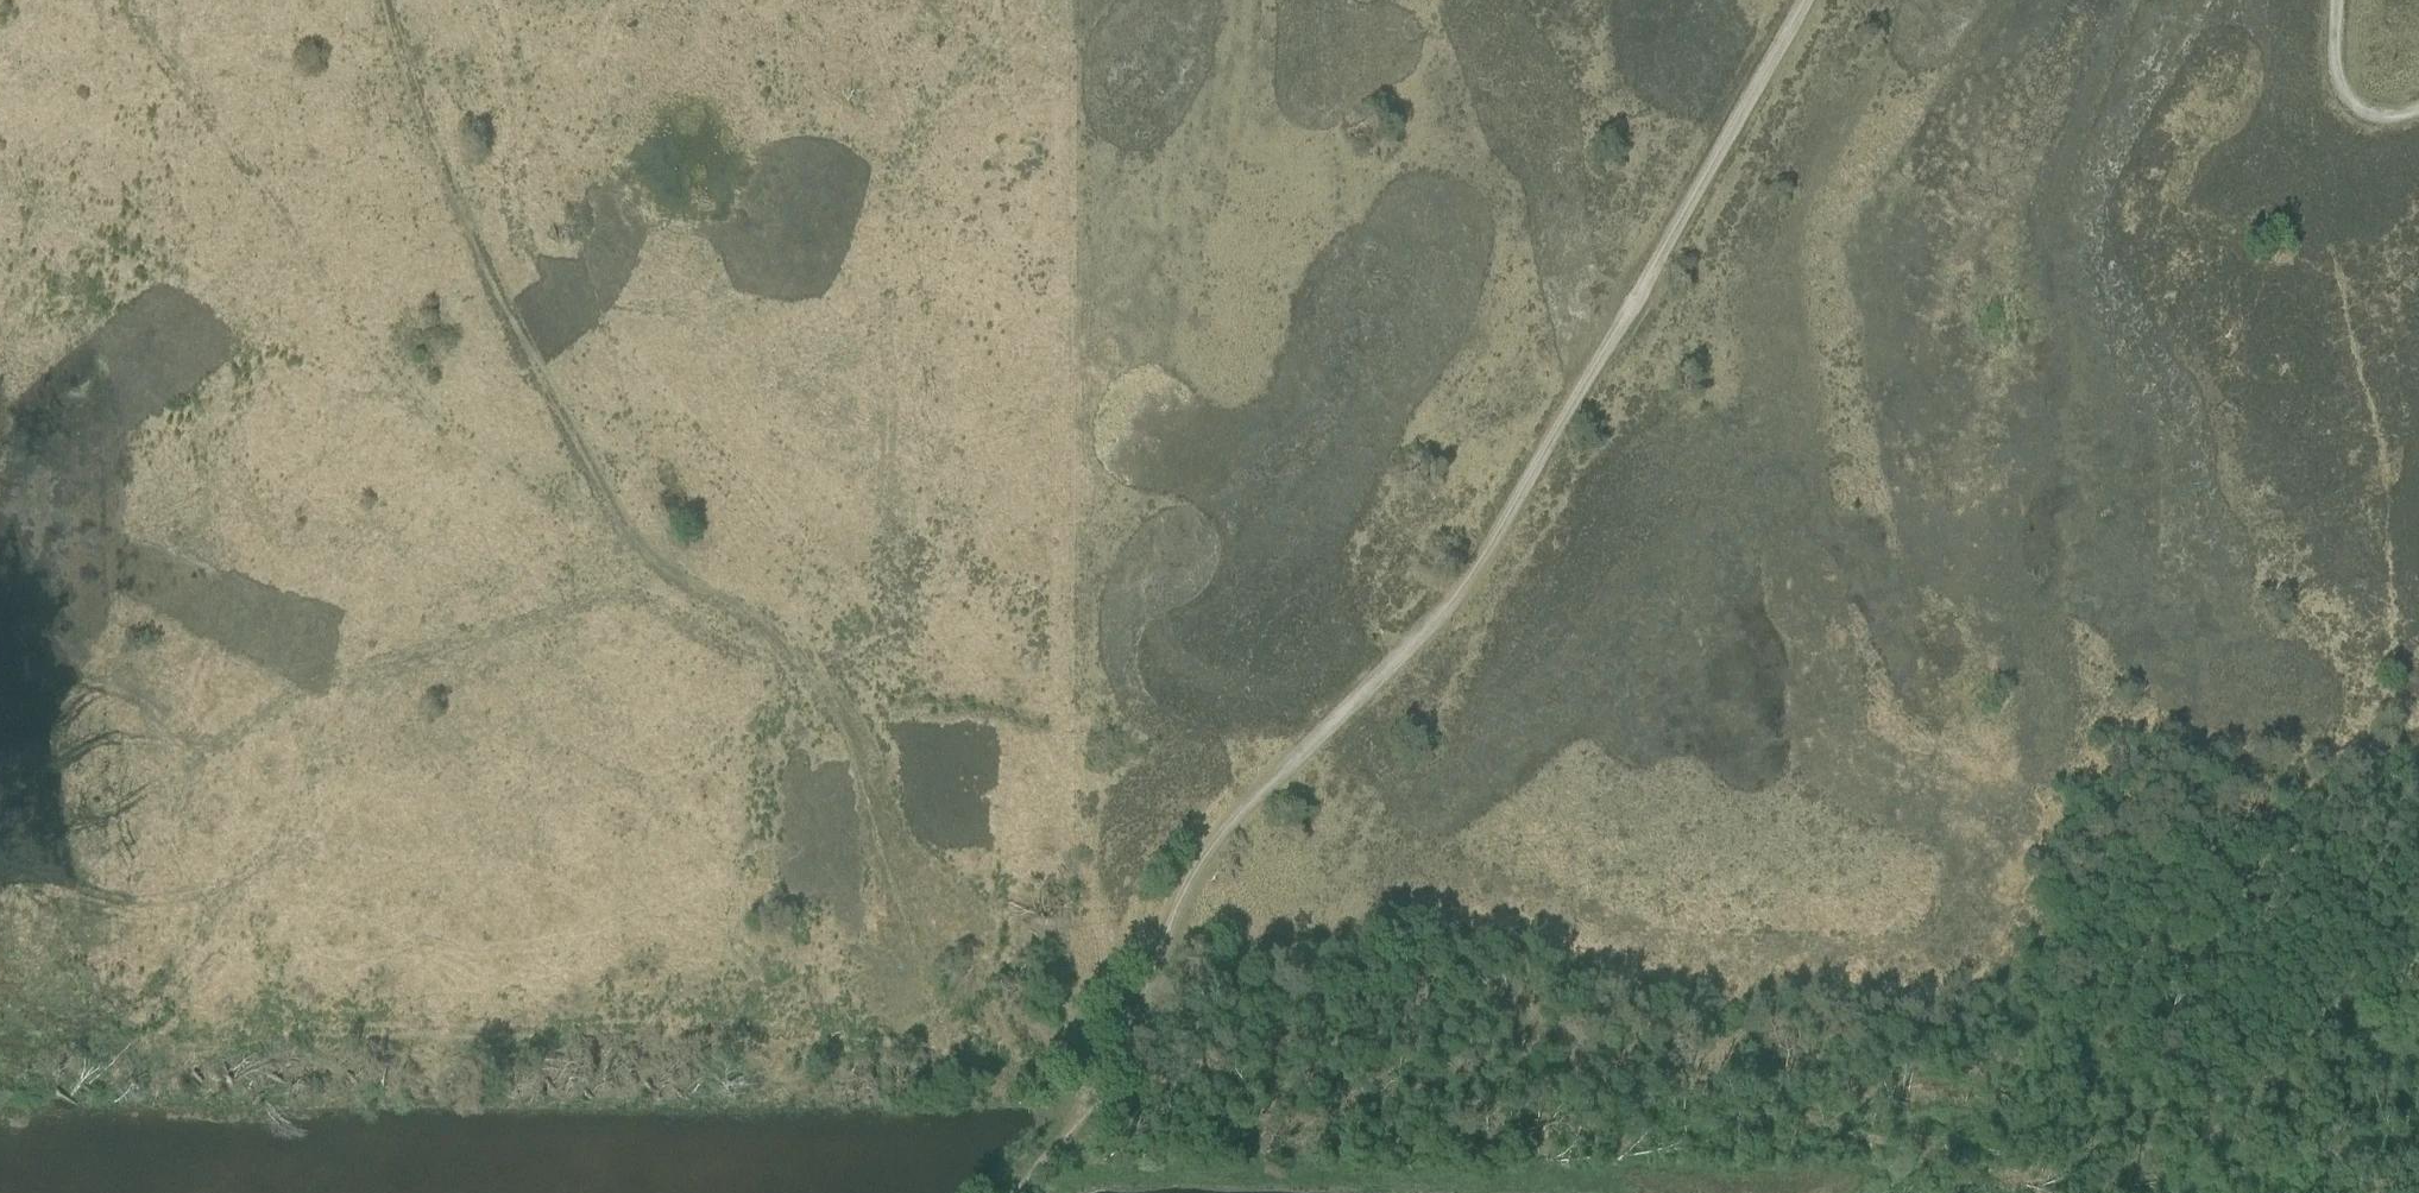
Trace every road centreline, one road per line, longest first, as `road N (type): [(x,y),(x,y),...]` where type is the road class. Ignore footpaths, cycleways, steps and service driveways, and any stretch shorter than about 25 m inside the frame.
road 1 (track): [(1039,1192),(1056,1175),(1263,772),(1443,620),(1817,0)]
road 2 (track): [(2338,0),(2337,82),(2347,108),(2369,116),(2418,99)]

